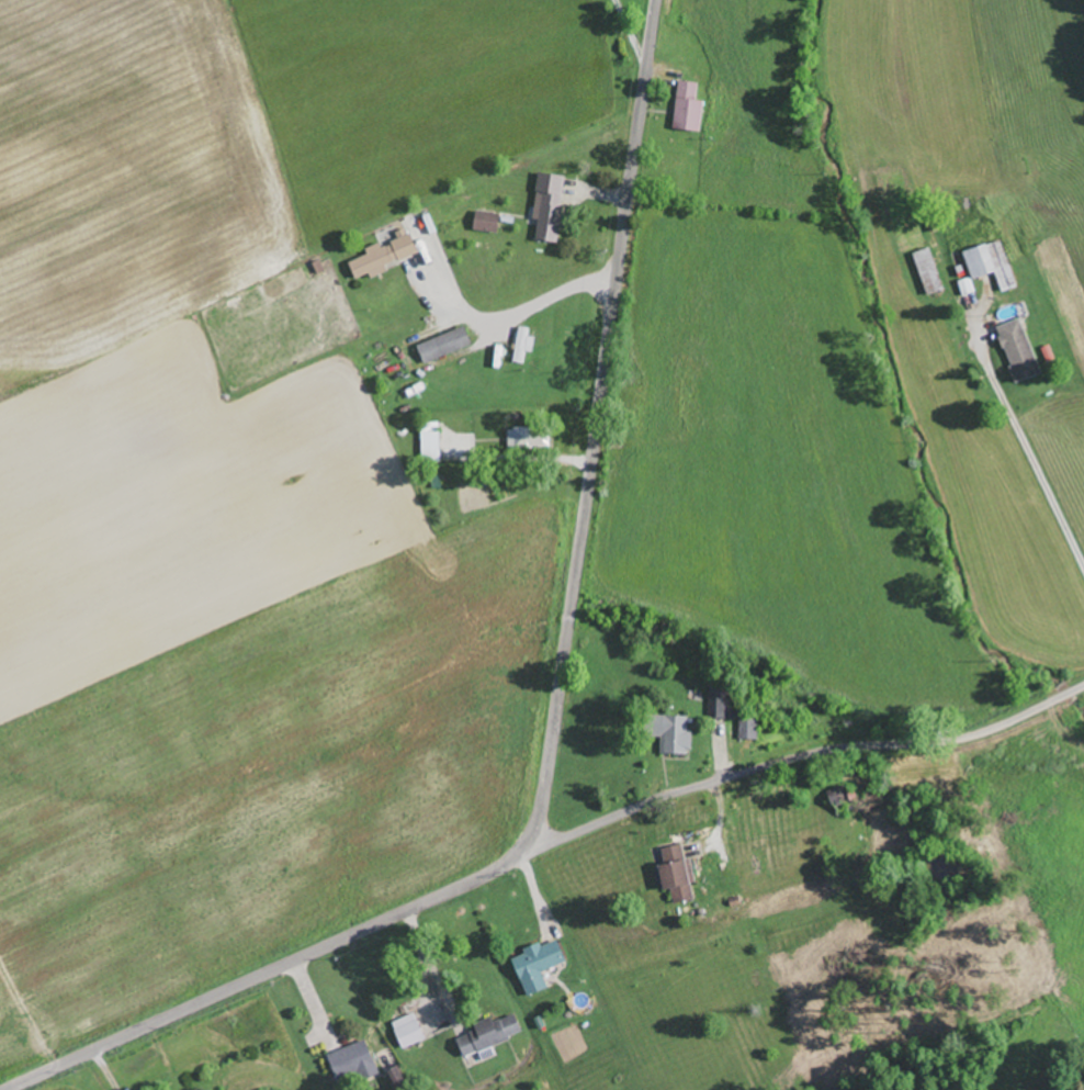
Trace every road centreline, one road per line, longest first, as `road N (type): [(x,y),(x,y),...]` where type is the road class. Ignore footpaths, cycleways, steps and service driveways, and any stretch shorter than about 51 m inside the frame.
road 1 (residential): [(4,1089),(454,890),(510,857),(527,838),(542,798),(656,0)]
road 2 (residential): [(510,857),(686,789),(834,749),(982,732),(1083,686)]
road 3 (residential): [(1083,495),(1018,395),(972,244)]

